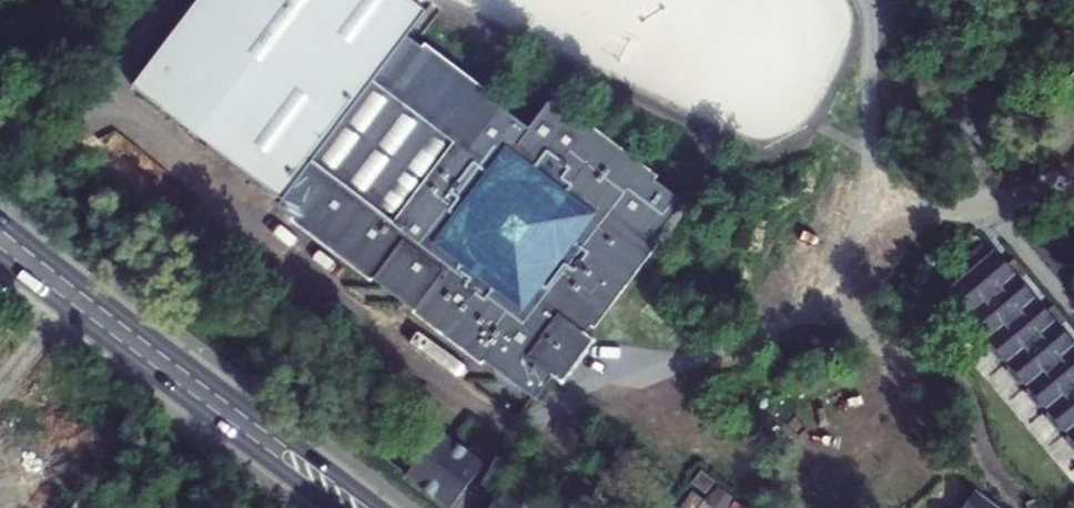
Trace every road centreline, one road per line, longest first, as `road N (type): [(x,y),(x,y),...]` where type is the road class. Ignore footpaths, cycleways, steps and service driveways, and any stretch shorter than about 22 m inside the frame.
road 1 (primary): [(382,507),(0,220)]
road 2 (primary): [(0,260),(330,507)]

